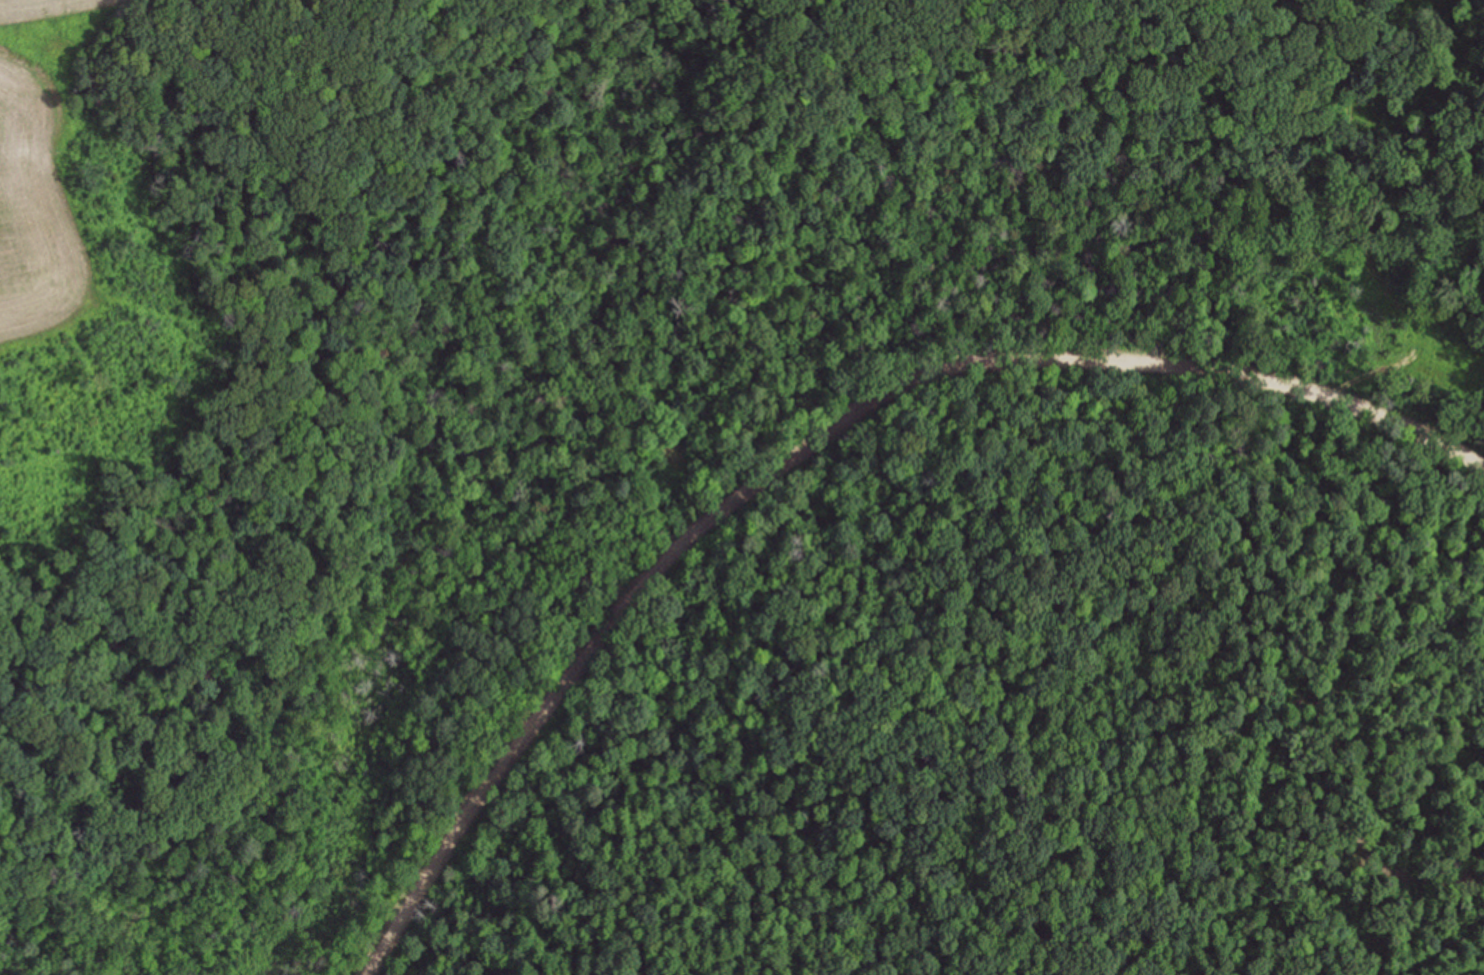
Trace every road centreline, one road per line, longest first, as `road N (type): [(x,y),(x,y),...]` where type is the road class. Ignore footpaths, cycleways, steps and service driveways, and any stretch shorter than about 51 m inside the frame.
road 1 (residential): [(362,974),(448,838),(520,756),(638,589),(697,527),(879,389),(924,371),(1011,357),(1171,355),(1318,381),(1483,458)]

